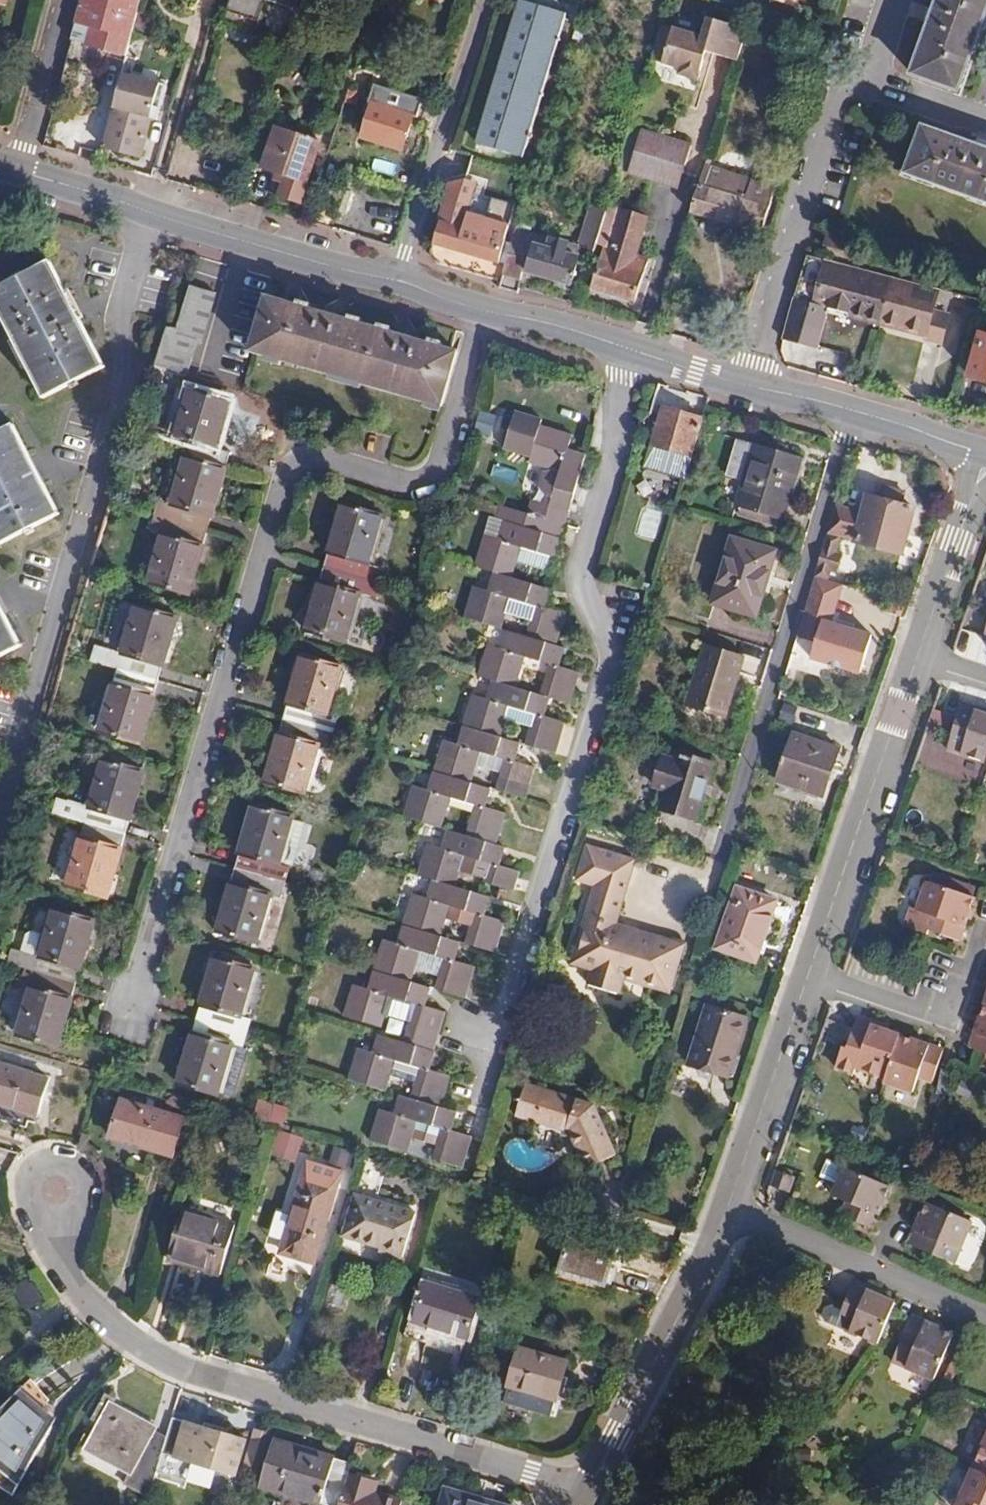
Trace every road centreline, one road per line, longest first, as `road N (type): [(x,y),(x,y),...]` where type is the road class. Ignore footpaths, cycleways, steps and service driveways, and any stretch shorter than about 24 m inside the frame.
road 1 (residential): [(486,1098),(615,661),(579,577),(615,459),(630,349)]
road 2 (residential): [(61,1191),(56,1260),(86,1309),(137,1346),(189,1372),(588,1491)]
road 3 (tertiary): [(393,282),(19,169)]
road 4 (tertiary): [(985,452),(630,349)]
road 5 (tertiary): [(915,661),(810,971)]
road 6 (tertiary): [(730,1206),(588,1491)]
road 7 (residential): [(393,282),(482,0)]
road 8 (residential): [(730,1206),(985,1317)]
road 9 (tertiary): [(810,971),(730,1206)]
road 10 (tertiary): [(630,349),(393,282)]
road 11 (residential): [(981,938),(954,1020),(810,971)]
road 12 (tertiary): [(985,462),(915,661)]
road 13 (residential): [(64,0),(19,169)]

